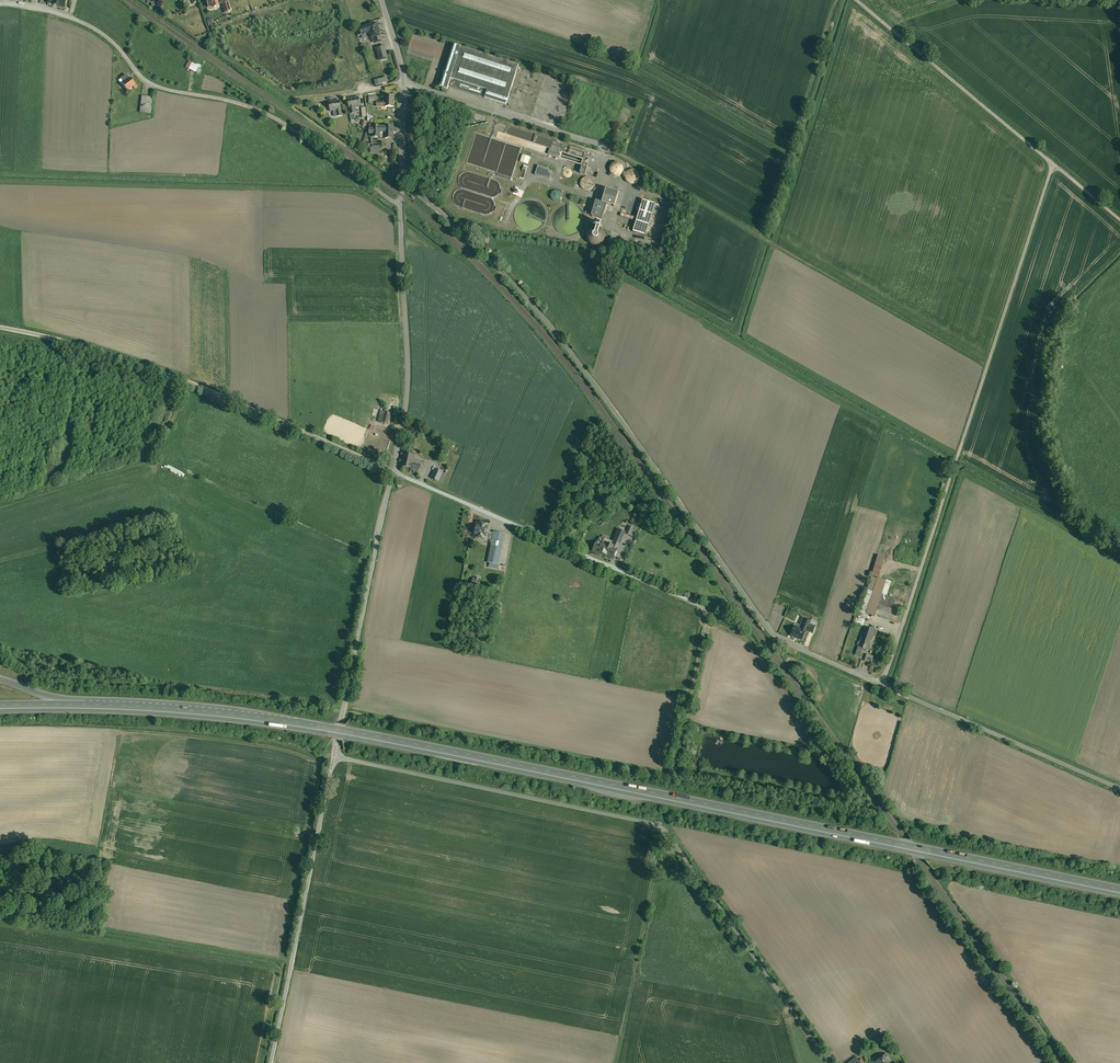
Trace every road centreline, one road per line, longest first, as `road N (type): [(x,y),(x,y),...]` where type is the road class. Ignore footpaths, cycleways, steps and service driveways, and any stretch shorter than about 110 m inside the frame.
road 1 (trunk): [(1119,890),(287,721),(154,707),(0,705)]
road 2 (unclassified): [(857,0),(1053,164),(882,685)]
road 3 (unclassified): [(403,176),(500,267),(607,398),(775,638),(882,685)]
road 4 (unclassified): [(335,758),(660,827),(833,1062)]
road 5 (residential): [(402,208),(257,109),(162,89),(94,29),(48,10),(0,5)]
road 6 (unclassified): [(394,472),(111,354),(0,329)]
road 7 (track): [(802,157),(774,241),(987,366)]
road 8 (unclassified): [(271,1062),(335,758)]
road 9 (unclassified): [(335,758),(394,472)]
road 10 (unclassified): [(402,208),(409,367),(394,472)]
road 11 (unclassified): [(882,685),(1119,789)]
road 12 (track): [(695,749),(683,747),(708,627),(704,607),(617,568)]
road 13 (track): [(625,1062),(660,867),(655,825)]
road 14 (track): [(774,241),(610,148)]
road 15 (track): [(802,157),(848,0)]

